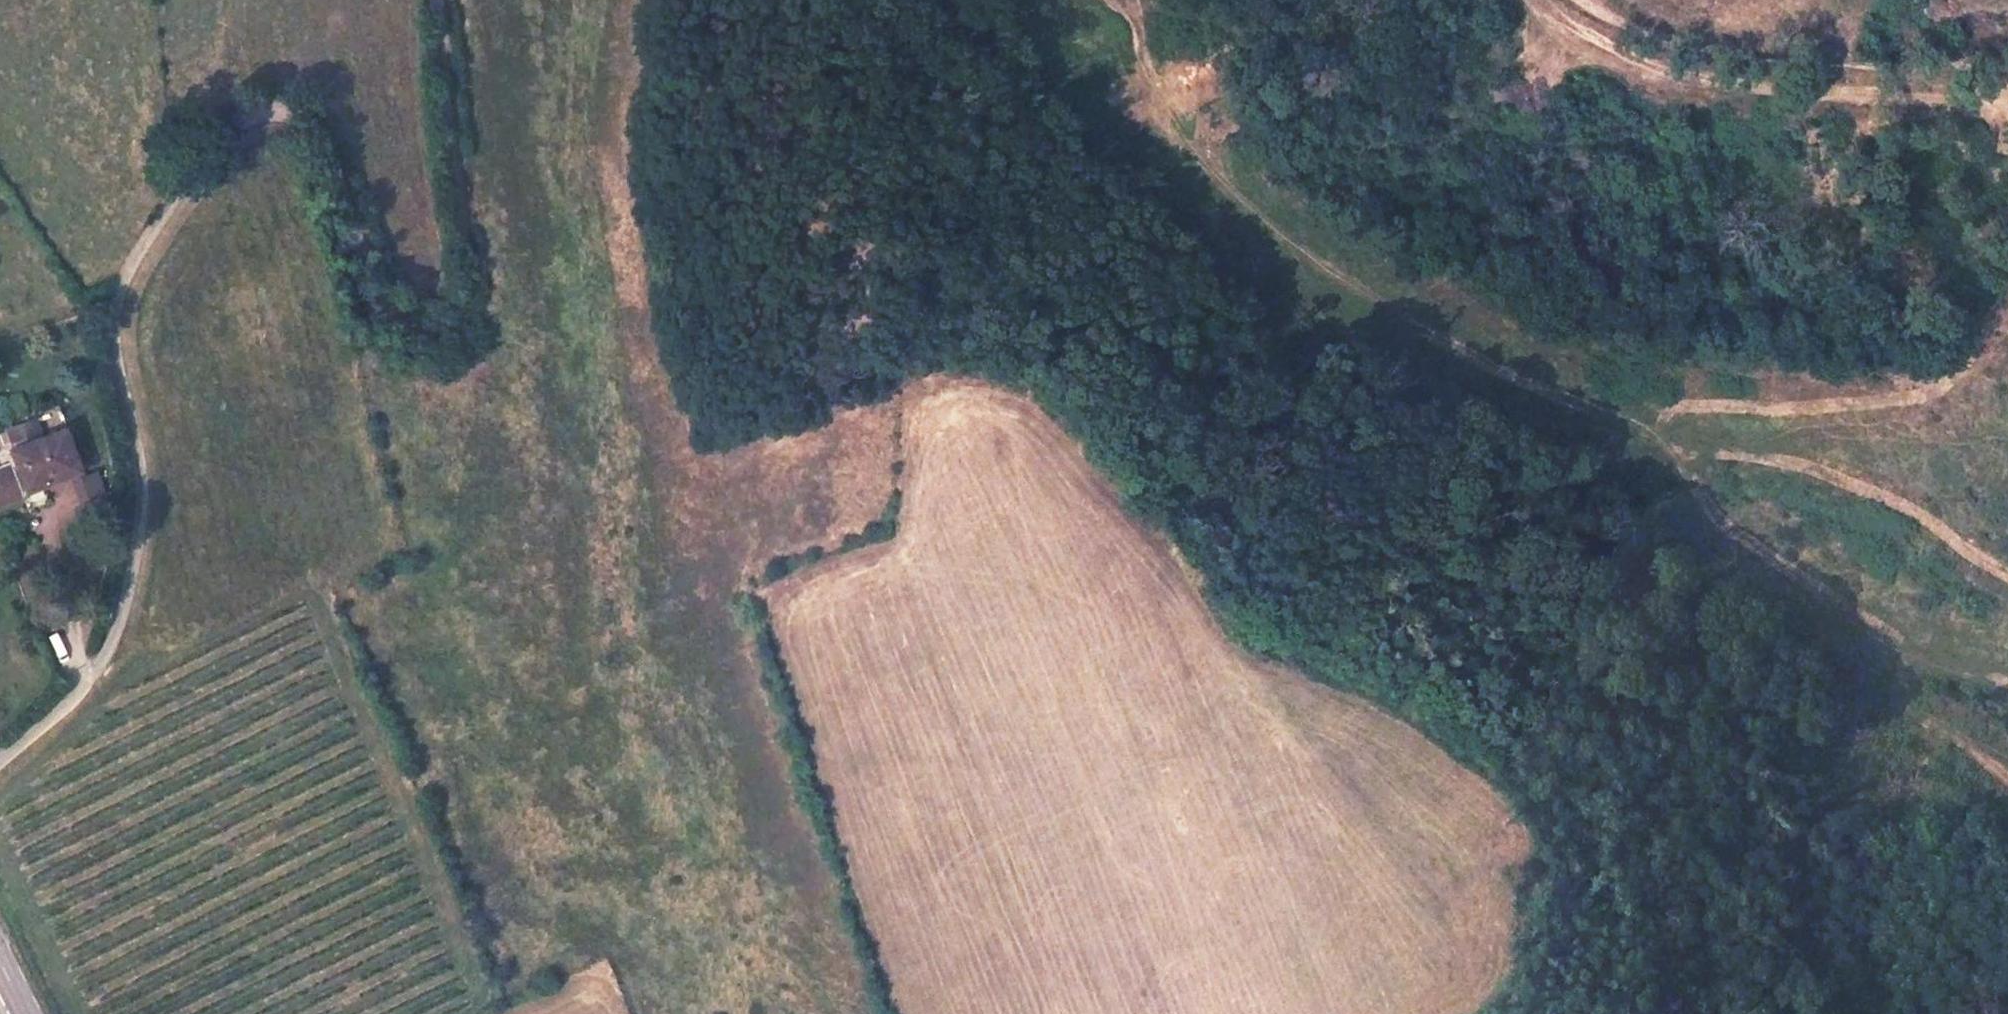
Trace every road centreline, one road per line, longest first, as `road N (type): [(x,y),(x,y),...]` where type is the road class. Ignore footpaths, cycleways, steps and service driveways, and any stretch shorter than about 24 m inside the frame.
road 1 (track): [(431,0),(465,300),(444,316),(400,314),(301,111),(247,117),(211,142),(154,213),(112,305),(141,505),(100,663),(72,702),(0,762)]
road 2 (track): [(2007,68),(1847,66),(1655,42),(1588,0)]

